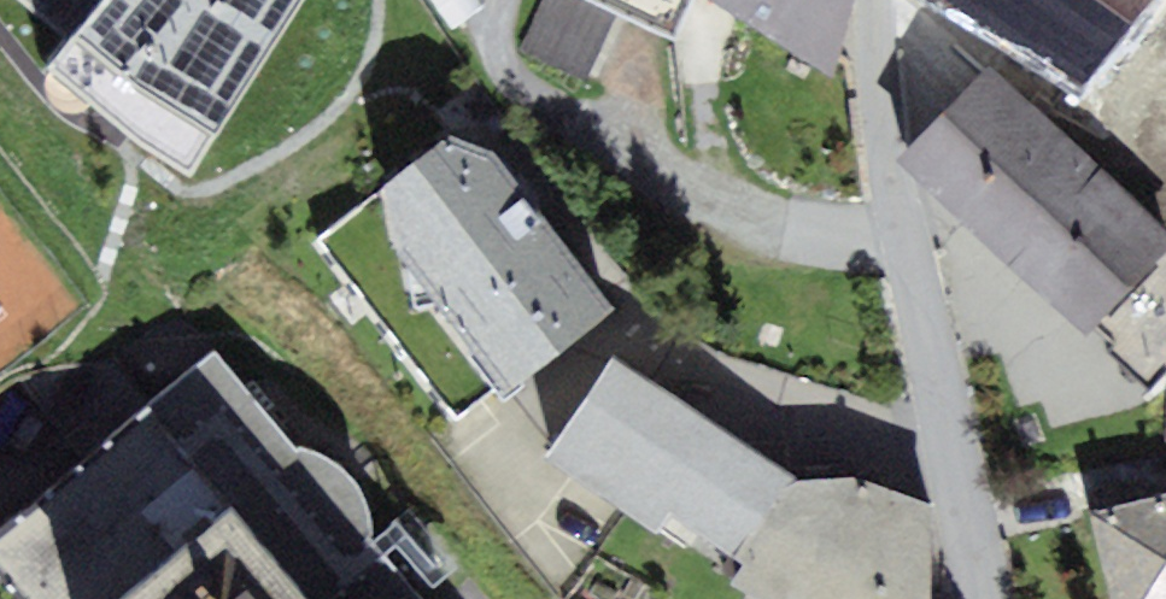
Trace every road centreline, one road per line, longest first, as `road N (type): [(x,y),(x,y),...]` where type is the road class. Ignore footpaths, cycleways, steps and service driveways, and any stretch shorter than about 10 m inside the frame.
road 1 (residential): [(974,598),(903,240),(874,0)]

